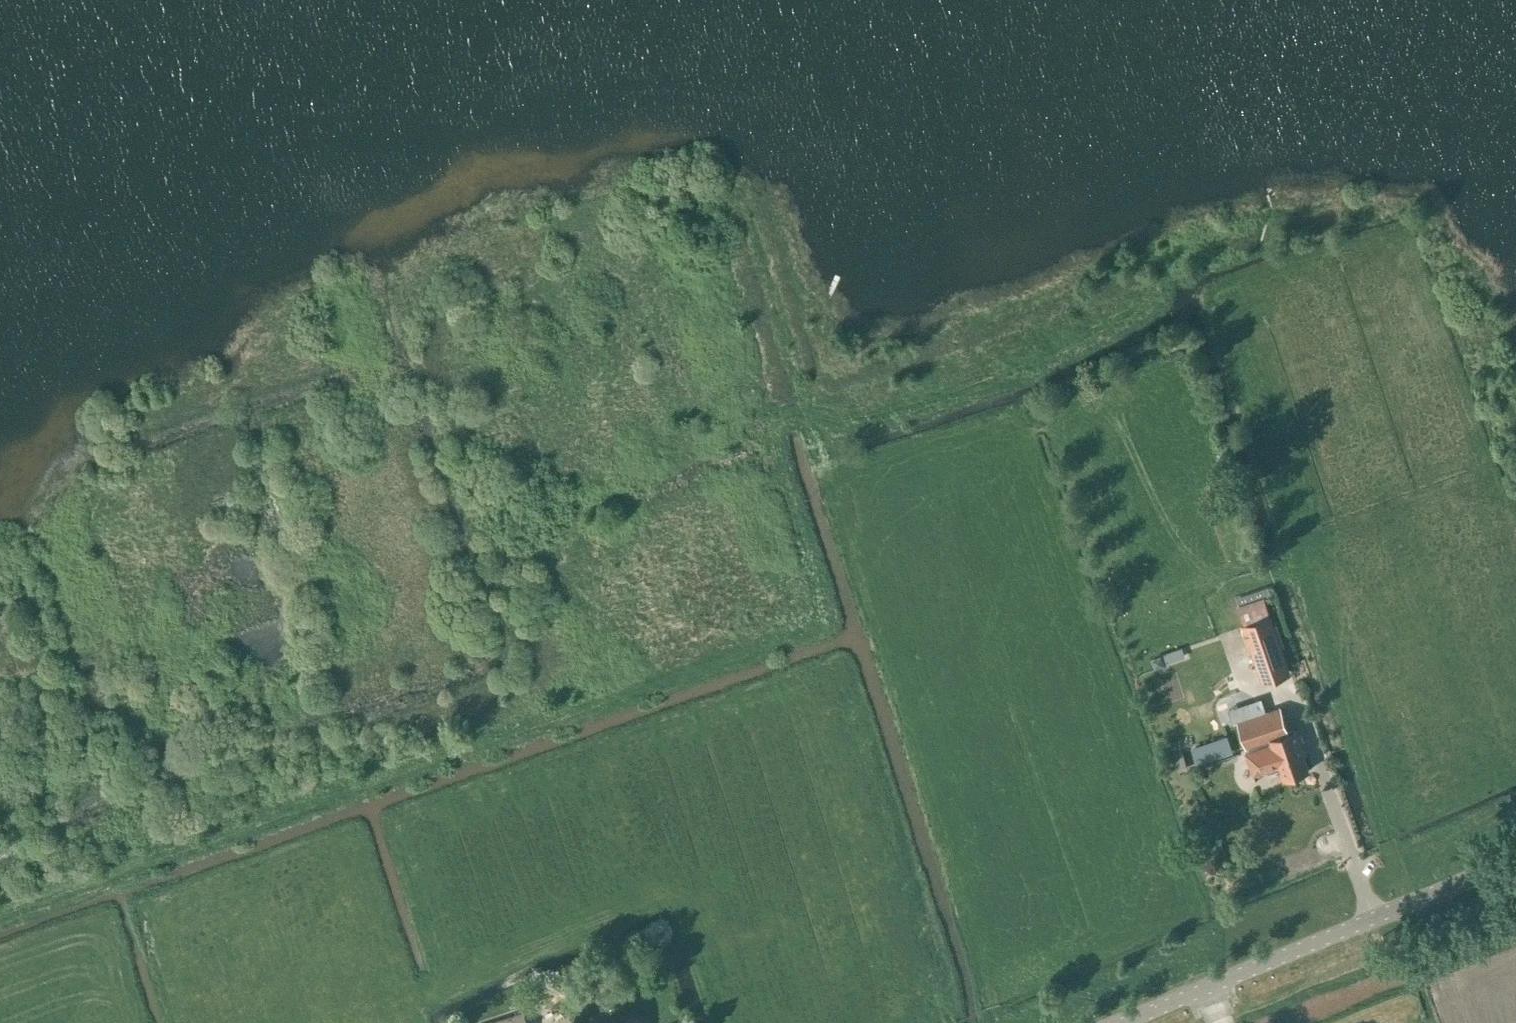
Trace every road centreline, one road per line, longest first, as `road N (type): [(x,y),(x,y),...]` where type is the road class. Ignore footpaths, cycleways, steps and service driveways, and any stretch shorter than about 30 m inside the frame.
road 1 (unclassified): [(1128,1022),(1515,861)]

